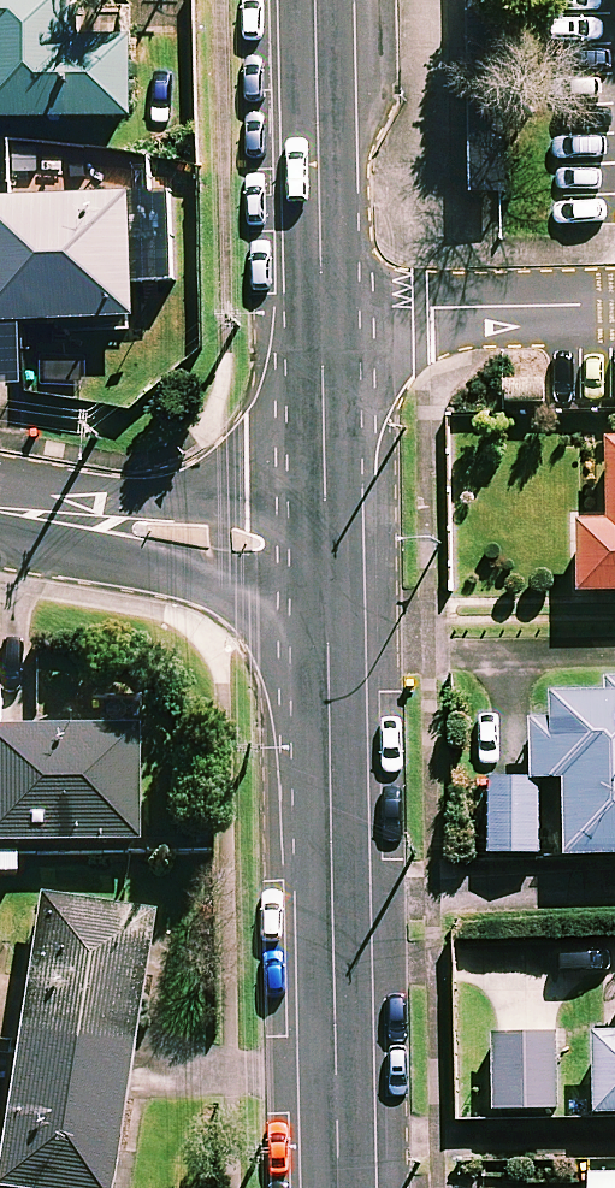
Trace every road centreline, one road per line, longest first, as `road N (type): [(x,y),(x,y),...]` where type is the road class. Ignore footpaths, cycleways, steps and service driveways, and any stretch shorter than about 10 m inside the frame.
road 1 (tertiary): [(324,550),(338,1187)]
road 2 (tertiary): [(316,0),(324,550)]
road 3 (residential): [(0,506),(255,551),(324,550)]

